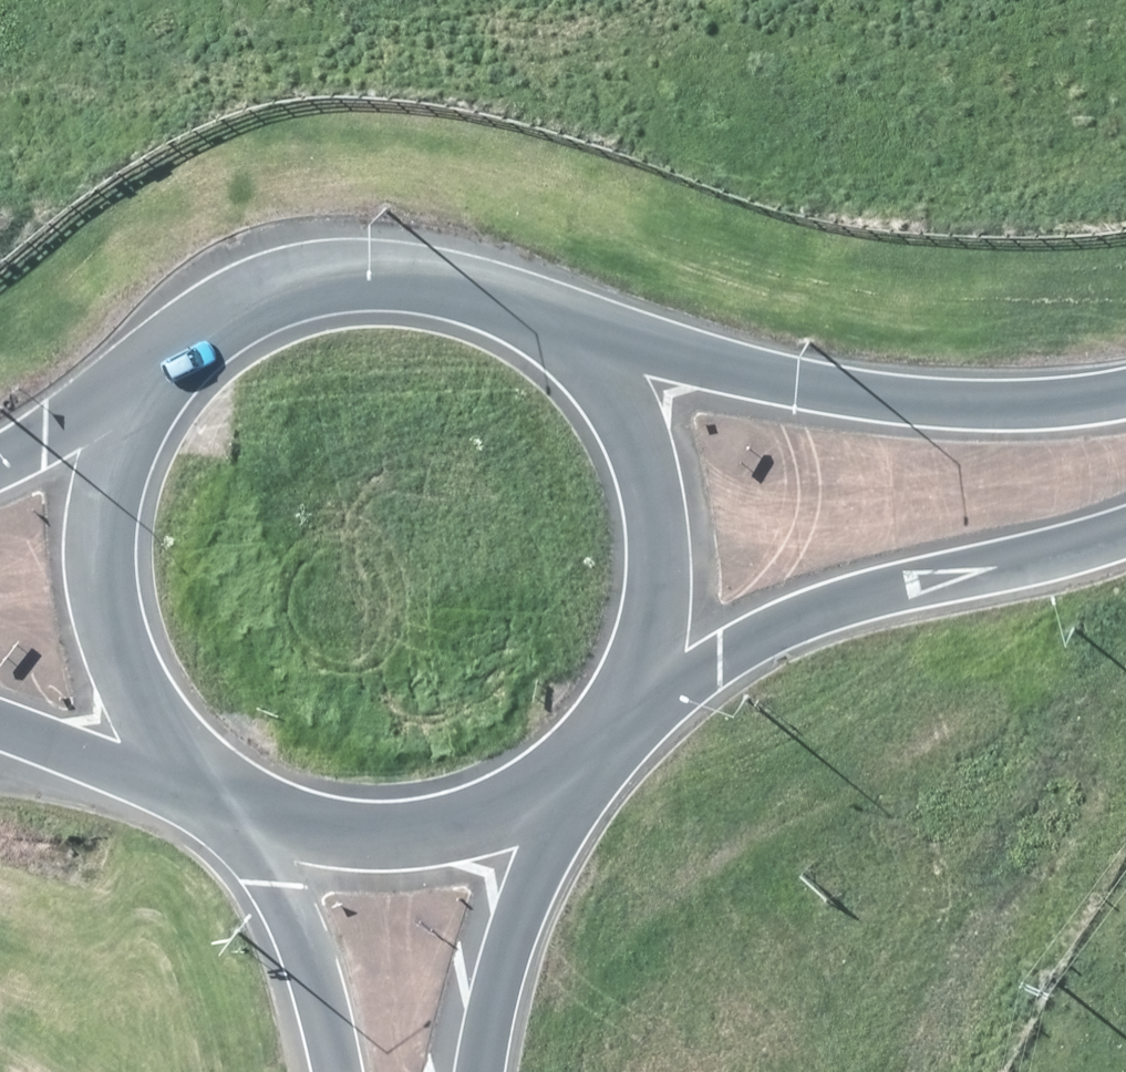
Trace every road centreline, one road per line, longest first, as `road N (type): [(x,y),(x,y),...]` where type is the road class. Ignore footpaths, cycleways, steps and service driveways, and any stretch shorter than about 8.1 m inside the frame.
road 1 (secondary): [(581,350),(929,398),(1019,402),(1125,390)]
road 2 (secondary): [(1125,530),(901,586),(640,675)]
road 3 (secondary): [(154,380),(203,332),(261,296),(327,275),(395,270),(463,281),(526,309),(581,350)]
road 4 (secondary): [(214,786),(166,742),(129,688),(105,628),(95,563),(100,498),(121,436),(154,380)]
road 5 (secondary): [(581,350),(625,405),(654,469),(667,538),(662,608),(640,675)]
road 6 (secondary): [(555,780),(484,820),(404,838),(322,833),(245,805)]
road 7 (secondary): [(555,780),(484,1071)]
road 8 (secondary): [(341,1071),(311,969),(245,805)]
road 9 (tertiary): [(214,786),(0,710)]
road 10 (tertiary): [(0,456),(154,380)]
road 11 (secondary): [(640,675),(618,714),(555,780)]

